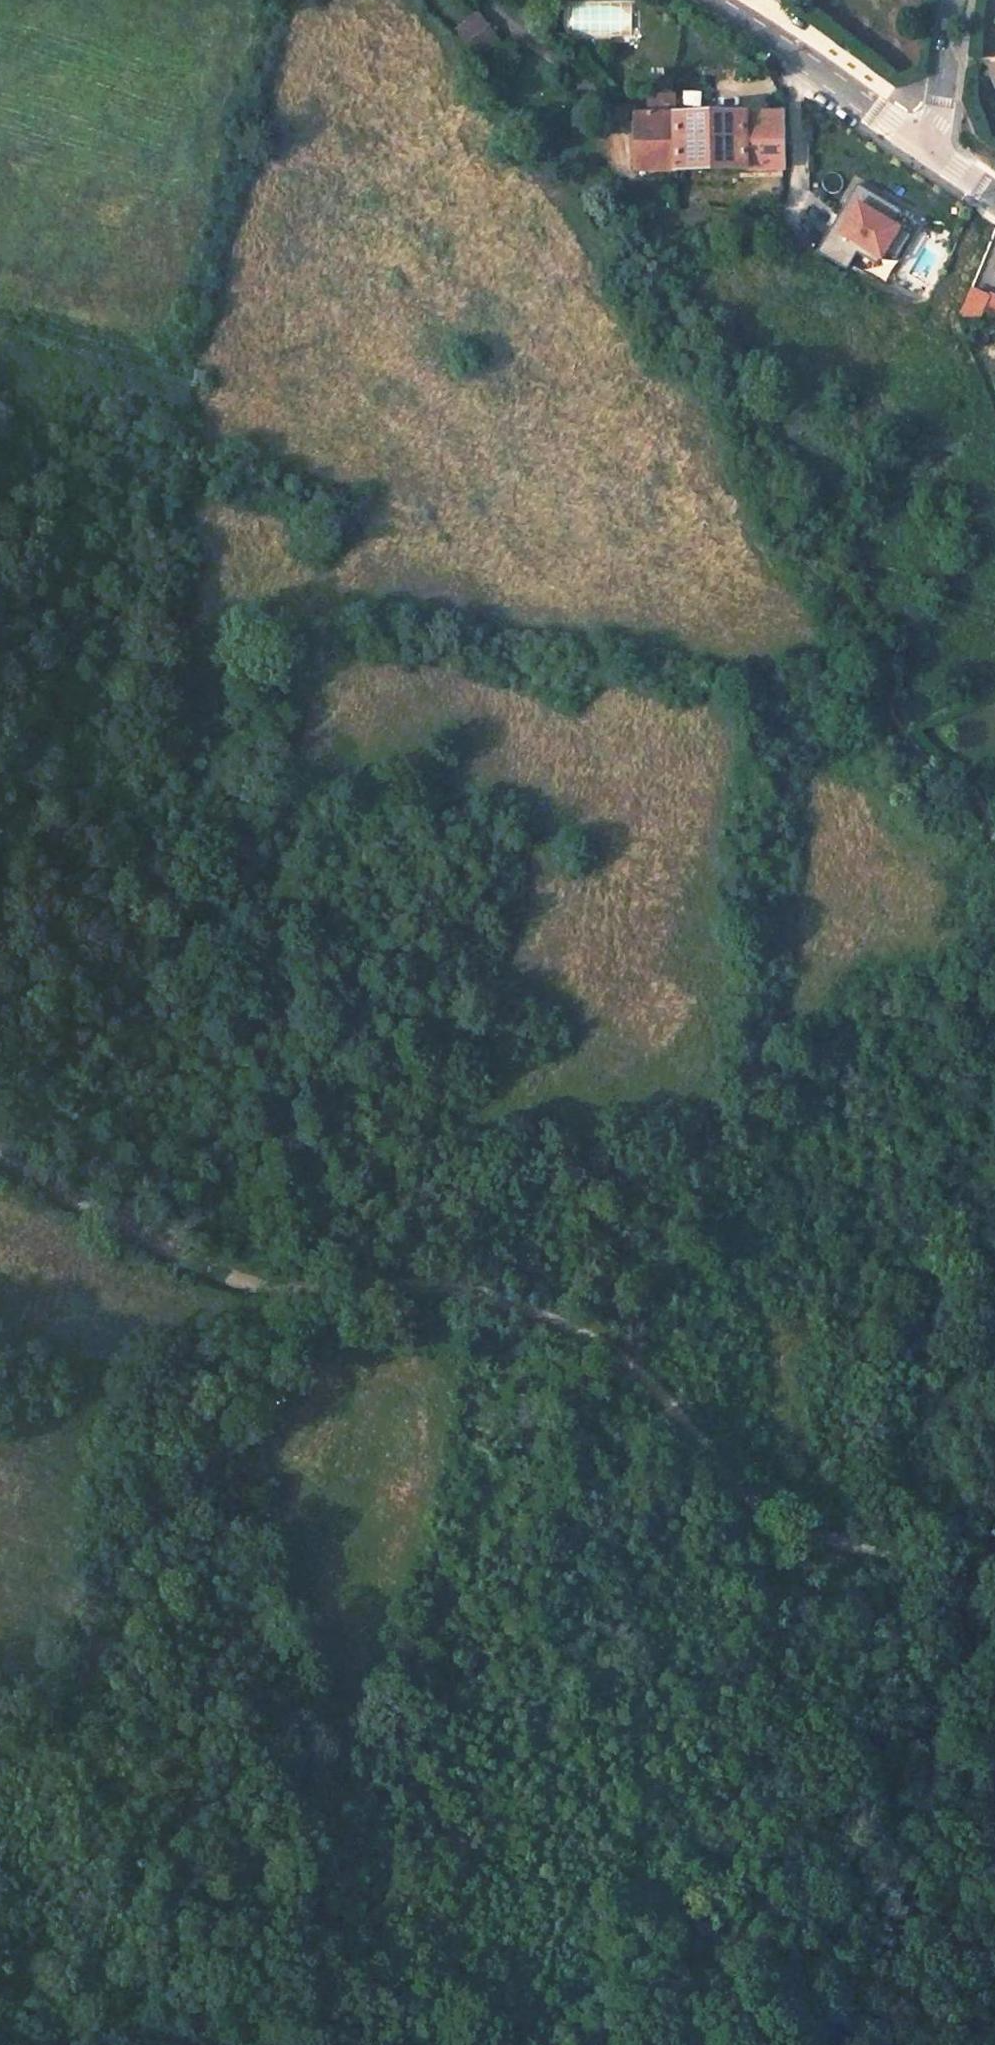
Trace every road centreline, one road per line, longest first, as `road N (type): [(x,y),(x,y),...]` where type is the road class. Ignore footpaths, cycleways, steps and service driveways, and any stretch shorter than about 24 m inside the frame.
road 1 (track): [(994,1575),(870,1554),(802,1528),(755,1499),(647,1376),(533,1310),(450,1286),(294,1284),(199,1260),(0,1158)]
road 2 (track): [(792,52),(797,203),(763,224),(706,218),(653,229),(643,265),(716,371),(842,592),(918,756),(967,790),(994,846)]
road 3 (secondary): [(931,152),(709,0)]
road 4 (residential): [(931,152),(954,0)]

